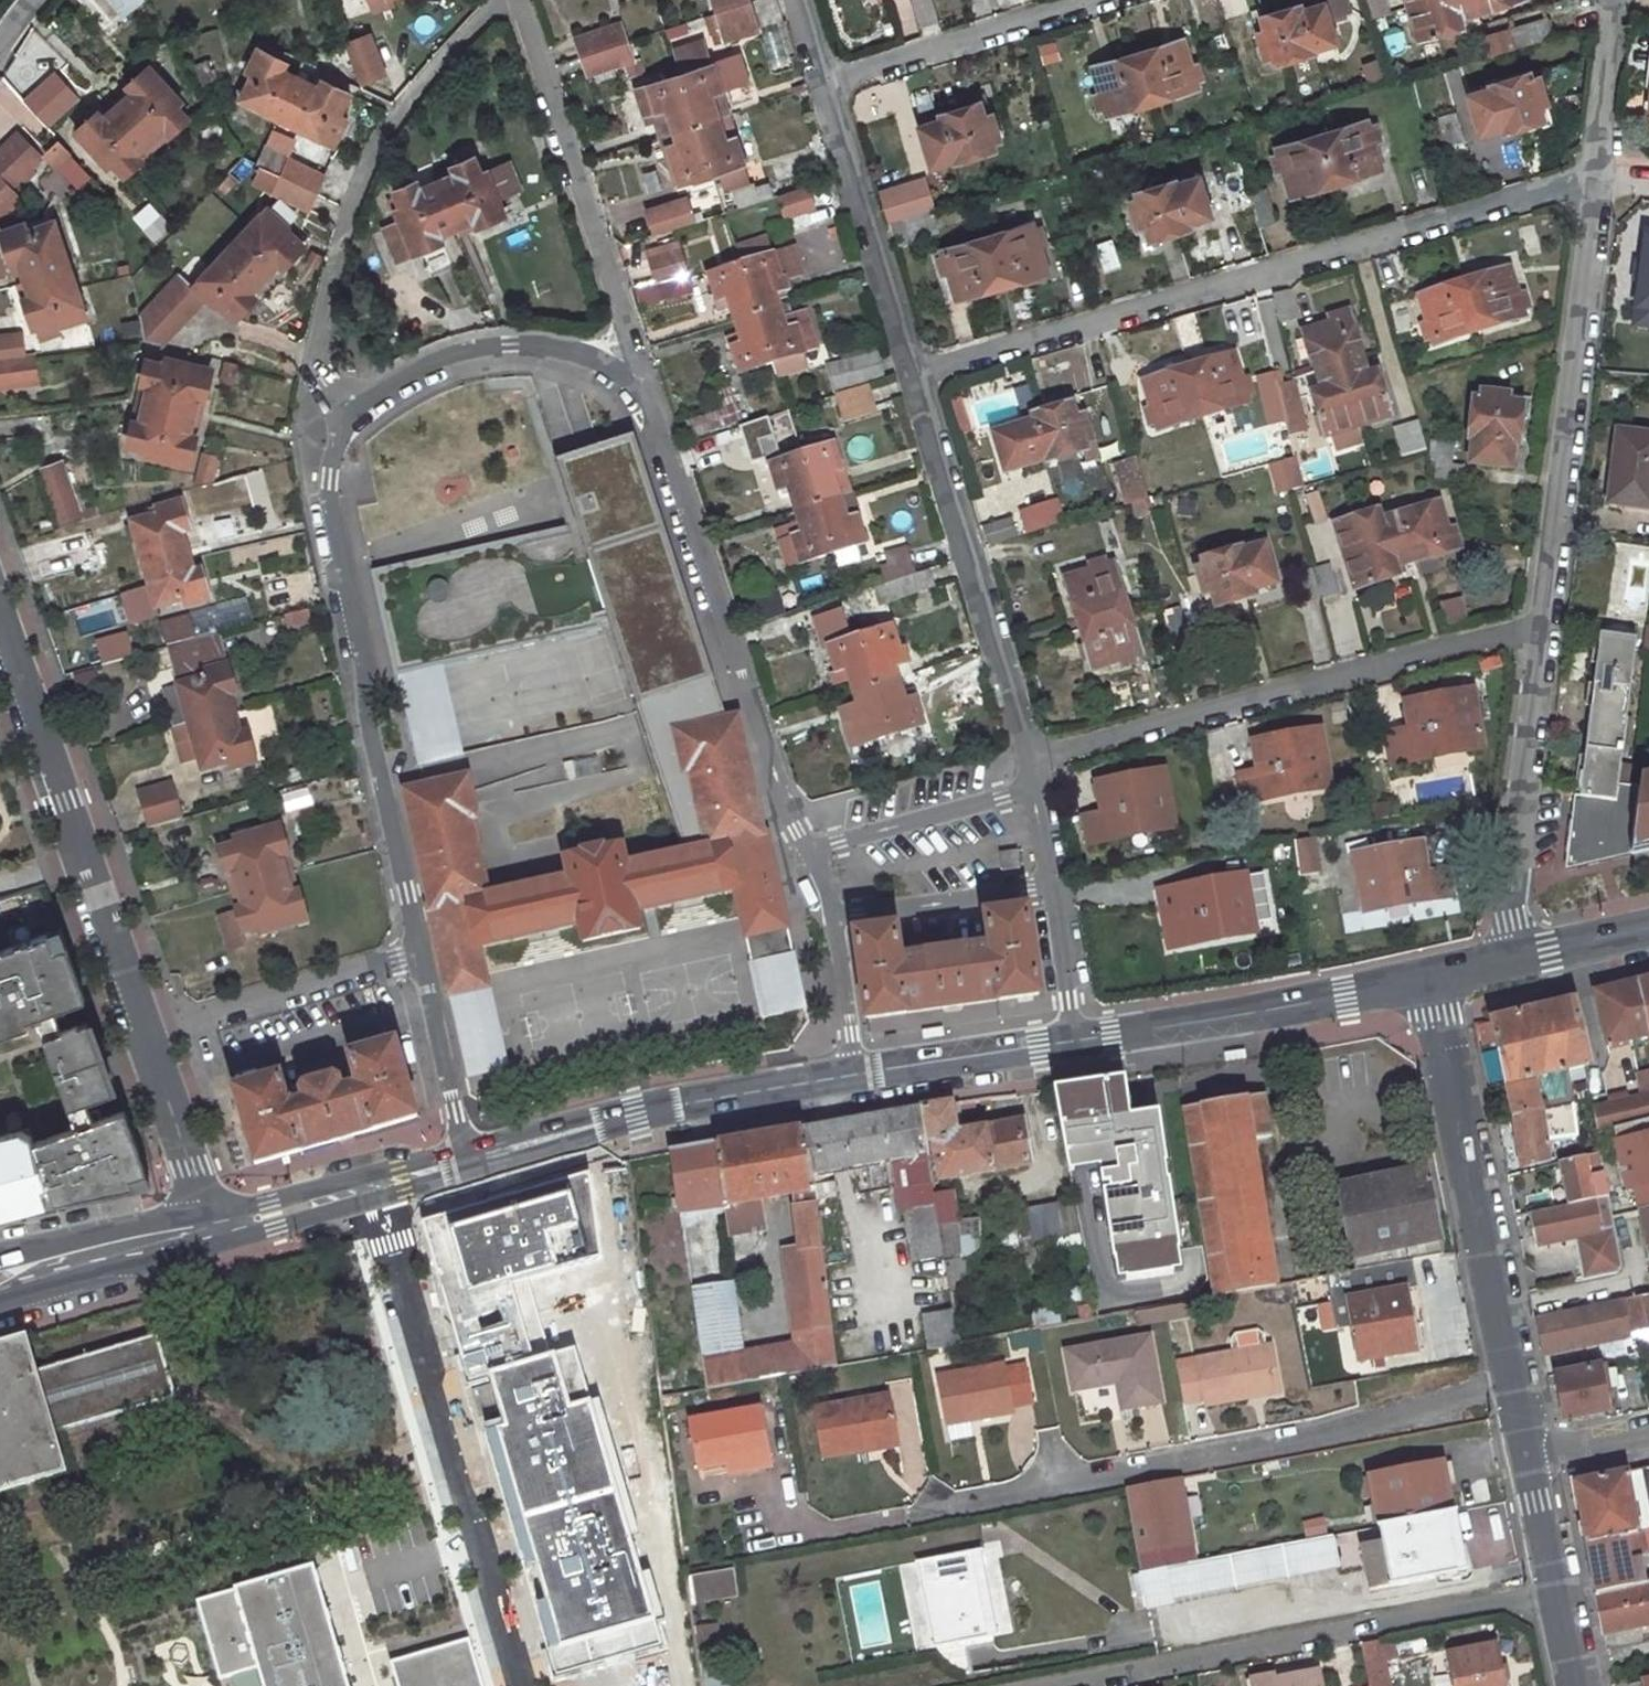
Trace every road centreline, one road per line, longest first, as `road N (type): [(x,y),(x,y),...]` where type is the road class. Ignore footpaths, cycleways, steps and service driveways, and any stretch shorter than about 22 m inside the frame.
road 1 (residential): [(1598,176),(916,371)]
road 2 (residential): [(1523,1399),(910,1508)]
road 3 (residential): [(422,963),(319,488),(321,430)]
road 4 (residential): [(1048,1685),(1567,1593)]
road 5 (residential): [(1033,760),(1543,628)]
road 6 (residential): [(321,430),(325,316),(361,170),(453,44),(494,0)]
road 7 (residential): [(649,397),(800,849)]
road 8 (residential): [(157,1036),(0,605)]
road 9 (residential): [(1543,628),(1598,176)]
road 10 (unclassified): [(1523,1399),(1430,980)]
road 11 (residential): [(516,0),(649,397)]
road 12 (residential): [(916,371),(1033,760)]
road 13 (secondary): [(859,1077),(636,1115),(465,1160)]
road 14 (residential): [(321,430),(384,373),(484,336),(579,347),(649,397)]
road 15 (secondary): [(1430,980),(1072,1042)]
road 16 (residential): [(1506,961),(1543,628)]
road 17 (residential): [(821,83),(916,371)]
road 18 (residential): [(1094,0),(821,83)]
road 19 (residential): [(422,963),(157,1036)]
road 20 (residential): [(800,849),(1006,794),(1033,760)]
road 21 (secondary): [(465,1160),(219,1226)]
road 22 (residential): [(826,920),(1057,882)]
road 23 (secondary): [(219,1226),(0,1297)]
road 24 (secondary): [(1072,1042),(859,1077)]
road 25 (residential): [(465,1160),(422,963)]
road 26 (residential): [(219,1226),(157,1036)]
road 27 (residential): [(1598,176),(1613,0)]
road 28 (residential): [(1057,882),(1072,1042)]
road 29 (residential): [(826,920),(859,1077)]
road 30 (secondary): [(1648,930),(1506,961)]
road 31 (unclassified): [(1567,1593),(1540,1461)]
road 32 (residential): [(1033,760),(1057,882)]

